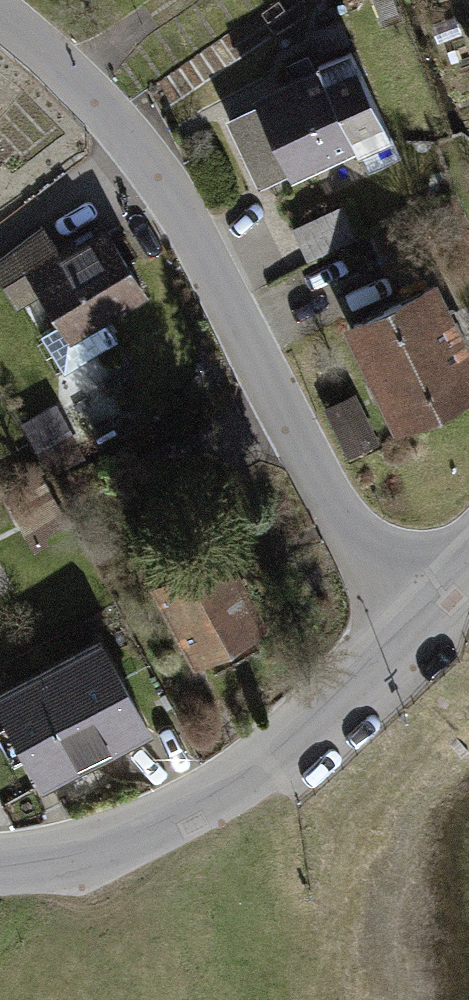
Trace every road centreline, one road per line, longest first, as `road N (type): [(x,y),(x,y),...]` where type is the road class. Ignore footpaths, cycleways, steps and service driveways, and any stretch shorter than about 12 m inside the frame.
road 1 (residential): [(425,620),(340,543),(201,245),(134,143),(54,57),(0,19)]
road 2 (tertiary): [(425,620),(268,761),(150,832),(0,859)]

